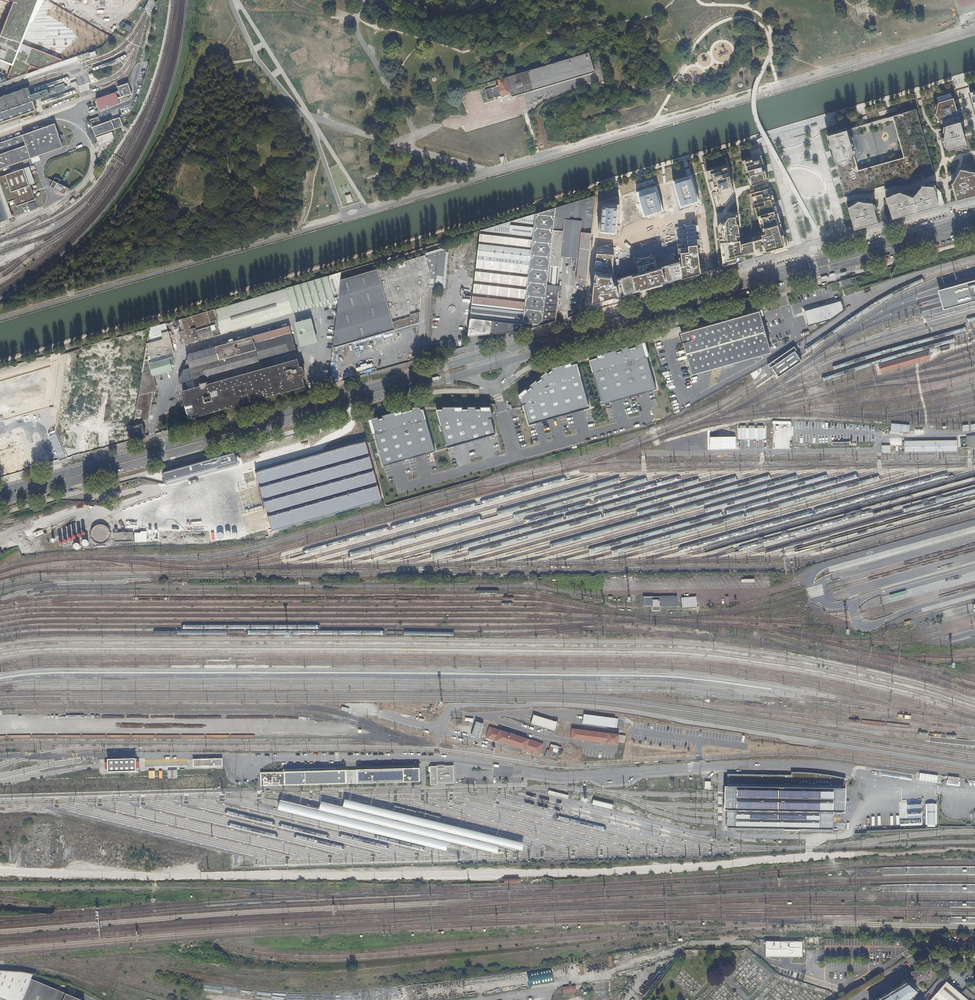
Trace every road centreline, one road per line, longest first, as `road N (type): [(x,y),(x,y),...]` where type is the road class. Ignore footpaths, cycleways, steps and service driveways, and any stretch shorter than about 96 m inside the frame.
road 1 (track): [(0,866),(390,872),(811,858)]
road 2 (primary): [(535,341),(0,491)]
road 3 (primary): [(0,503),(468,373)]
road 4 (primary): [(528,356),(974,228)]
road 5 (primary): [(815,261),(535,341)]
road 6 (residential): [(974,961),(911,964),(857,999)]
road 7 (residential): [(815,261),(801,253),(718,276),(701,289)]

